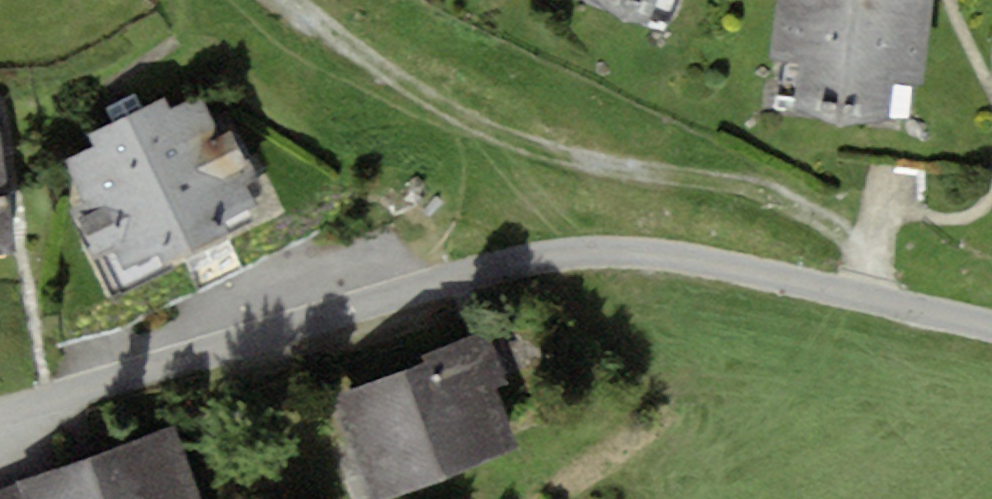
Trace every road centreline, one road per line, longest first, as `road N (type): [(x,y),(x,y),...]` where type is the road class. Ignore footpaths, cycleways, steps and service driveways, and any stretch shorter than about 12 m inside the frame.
road 1 (residential): [(0,443),(481,272),(567,254),(680,256),(991,325)]
road 2 (track): [(879,299),(865,253),(804,201),(539,148),(393,73),(283,0)]

